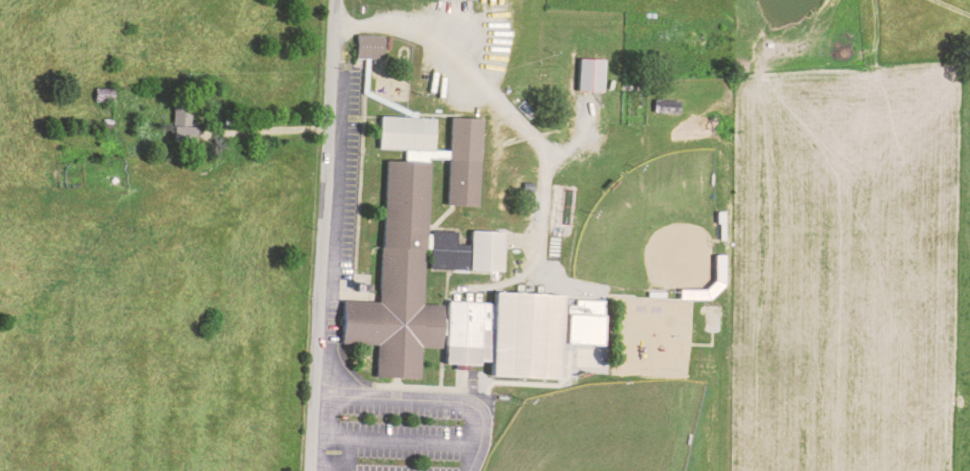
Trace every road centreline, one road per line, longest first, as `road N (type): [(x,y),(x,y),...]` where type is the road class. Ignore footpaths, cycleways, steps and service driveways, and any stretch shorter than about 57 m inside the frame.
road 1 (residential): [(308,470),(329,0)]

